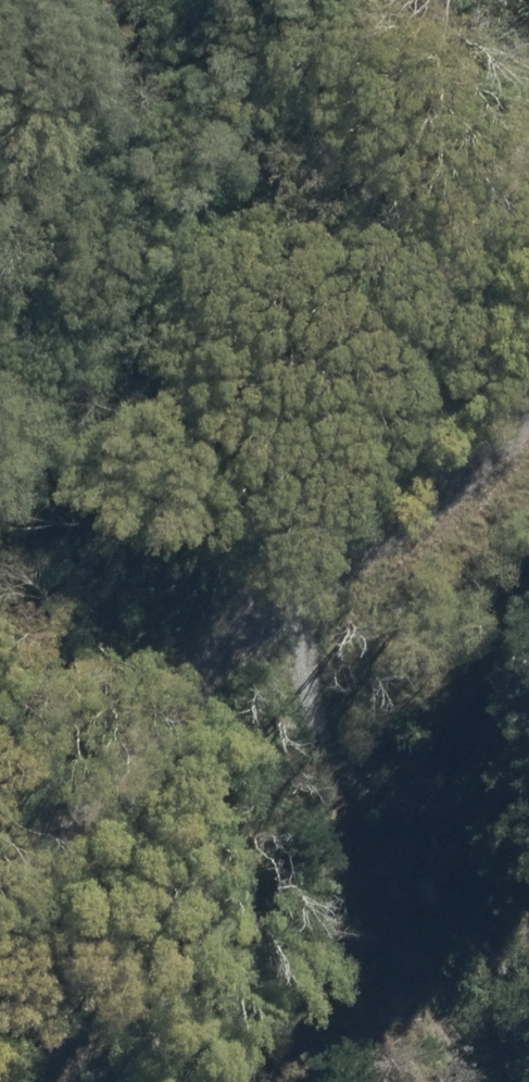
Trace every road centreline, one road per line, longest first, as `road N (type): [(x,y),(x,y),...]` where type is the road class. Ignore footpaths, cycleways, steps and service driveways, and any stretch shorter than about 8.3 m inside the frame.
road 1 (track): [(0,854),(394,496),(528,123)]
road 2 (track): [(298,579),(288,873),(401,1081)]
road 3 (unclassified): [(394,496),(528,388)]

